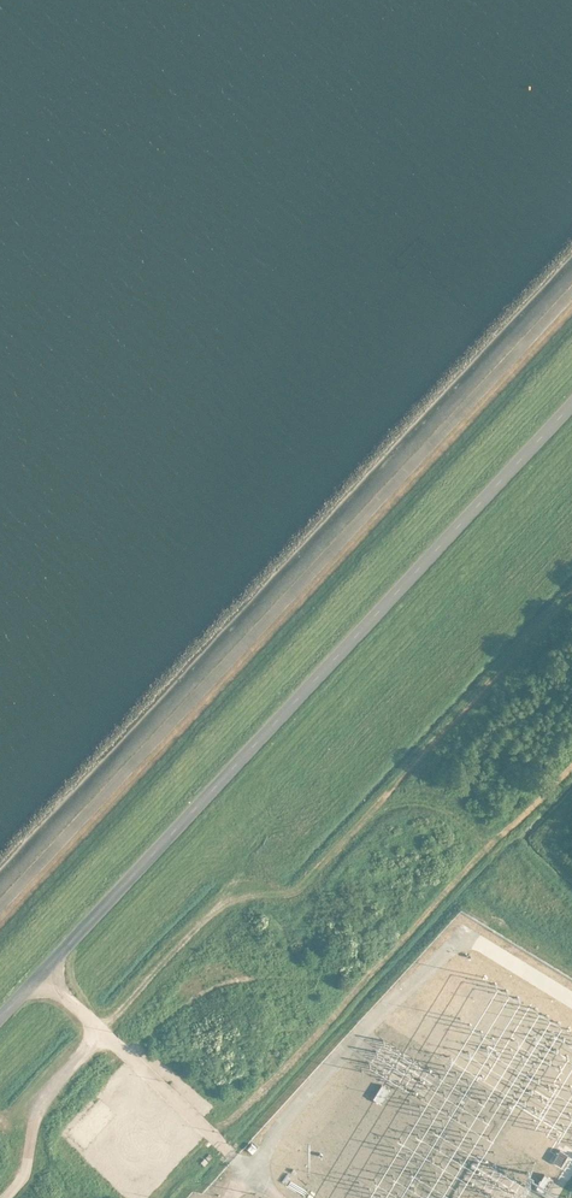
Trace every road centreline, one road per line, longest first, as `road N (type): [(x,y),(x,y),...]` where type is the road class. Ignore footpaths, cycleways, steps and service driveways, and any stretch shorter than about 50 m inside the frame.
road 1 (tertiary): [(571,391),(0,1014)]

